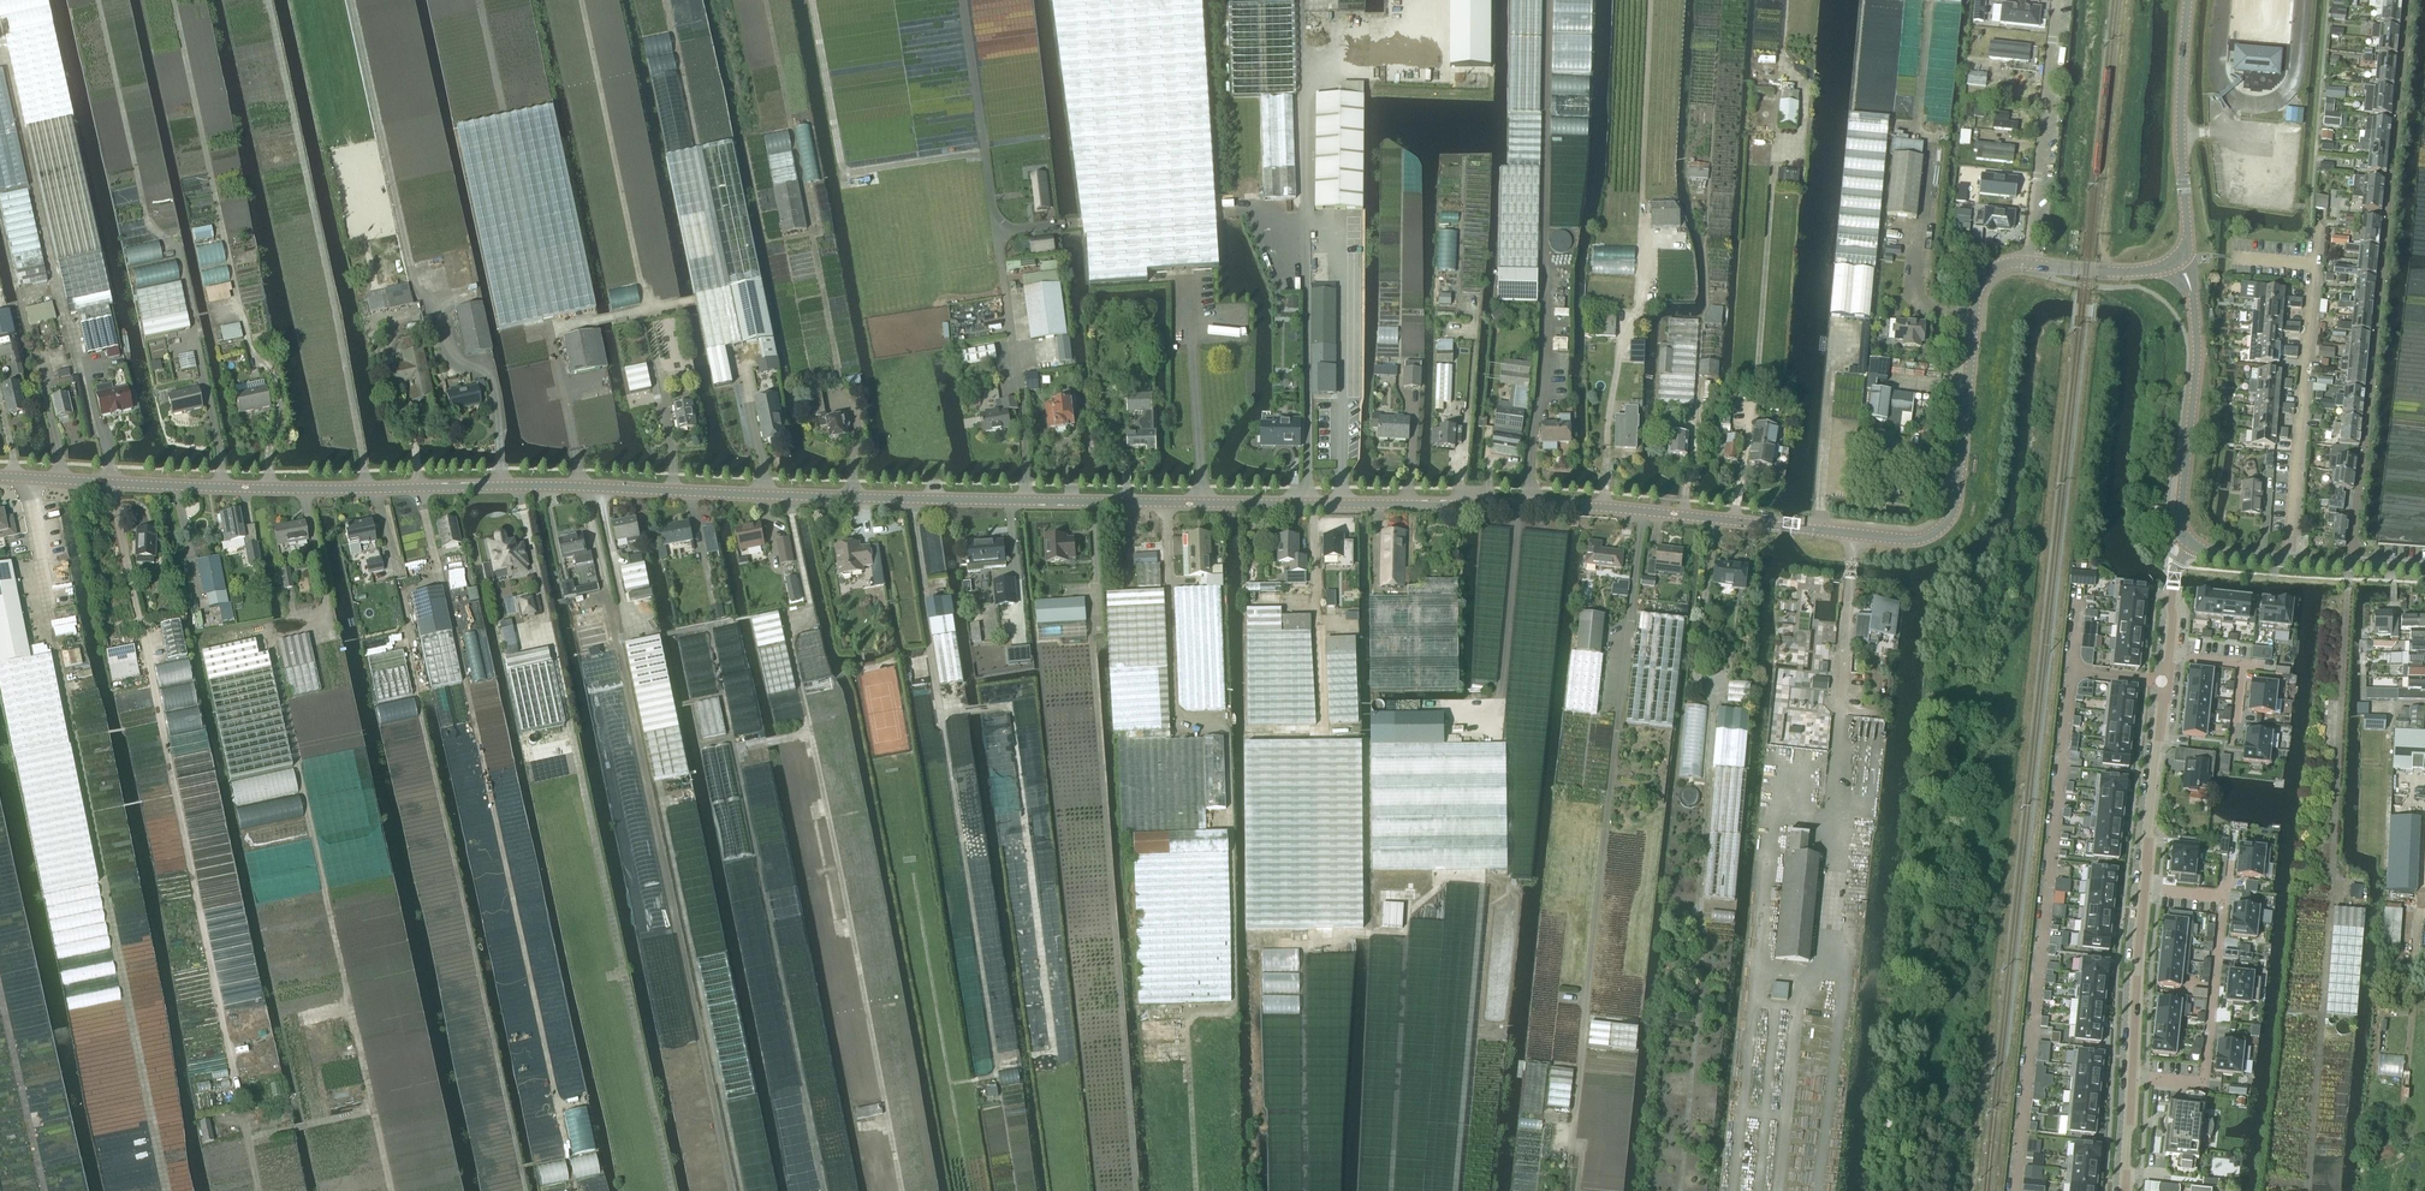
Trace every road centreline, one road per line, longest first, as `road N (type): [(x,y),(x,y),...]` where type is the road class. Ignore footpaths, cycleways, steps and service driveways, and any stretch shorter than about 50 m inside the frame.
road 1 (unclassified): [(0,477),(298,489),(501,486),(1604,508),(1923,539),(1941,530),(1955,508),(1977,303),(2005,266),(2028,264)]
road 2 (tertiary): [(2121,1190),(2147,811),(2177,562),(2186,541)]
road 3 (track): [(2306,1190),(2349,565)]
road 4 (residential): [(2349,565),(2406,0)]
road 5 (residential): [(2290,561),(2317,233)]
road 6 (tertiary): [(2186,541),(2198,351),(2189,270)]
road 7 (tertiary): [(2189,270),(2179,124),(2189,0)]
road 8 (unclassified): [(2028,264),(2056,0)]
road 9 (unclassified): [(2028,264),(2189,270)]

